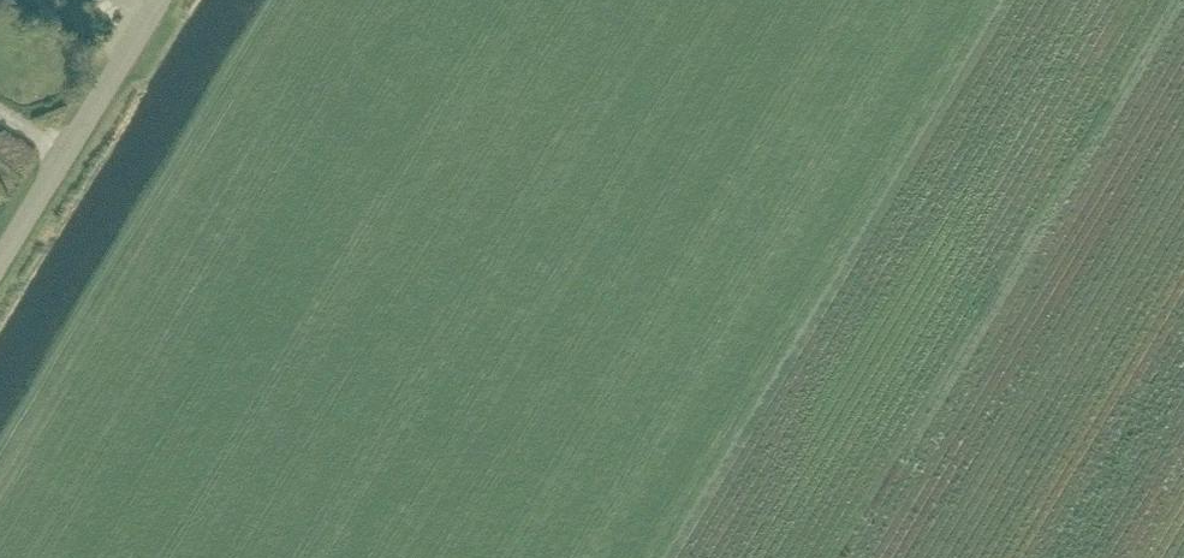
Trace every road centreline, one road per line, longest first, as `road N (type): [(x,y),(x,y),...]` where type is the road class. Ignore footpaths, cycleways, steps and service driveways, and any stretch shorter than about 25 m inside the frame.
road 1 (unclassified): [(0,257),(157,0)]

